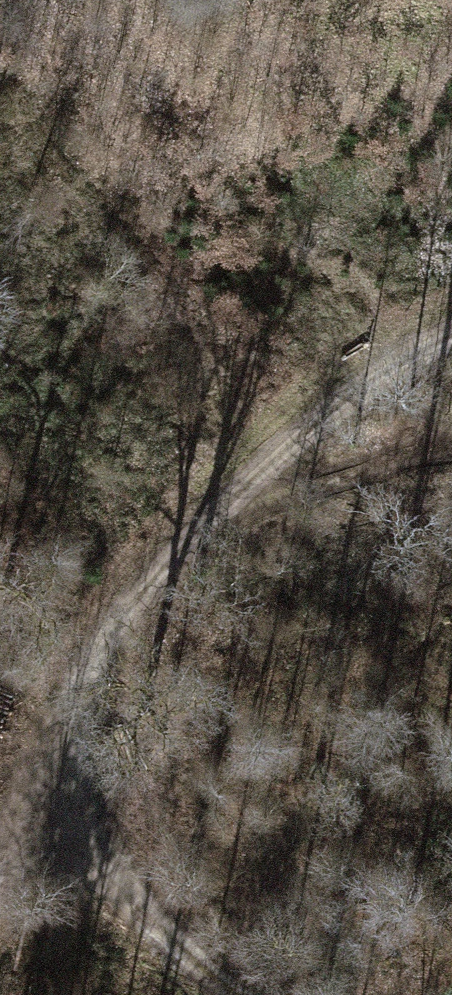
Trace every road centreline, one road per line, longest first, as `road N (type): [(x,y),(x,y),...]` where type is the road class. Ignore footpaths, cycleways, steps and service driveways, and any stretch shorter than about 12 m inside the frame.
road 1 (track): [(451,320),(331,378),(192,524),(16,787),(0,853)]
road 2 (track): [(257,994),(16,787)]
road 3 (track): [(192,524),(451,450)]

